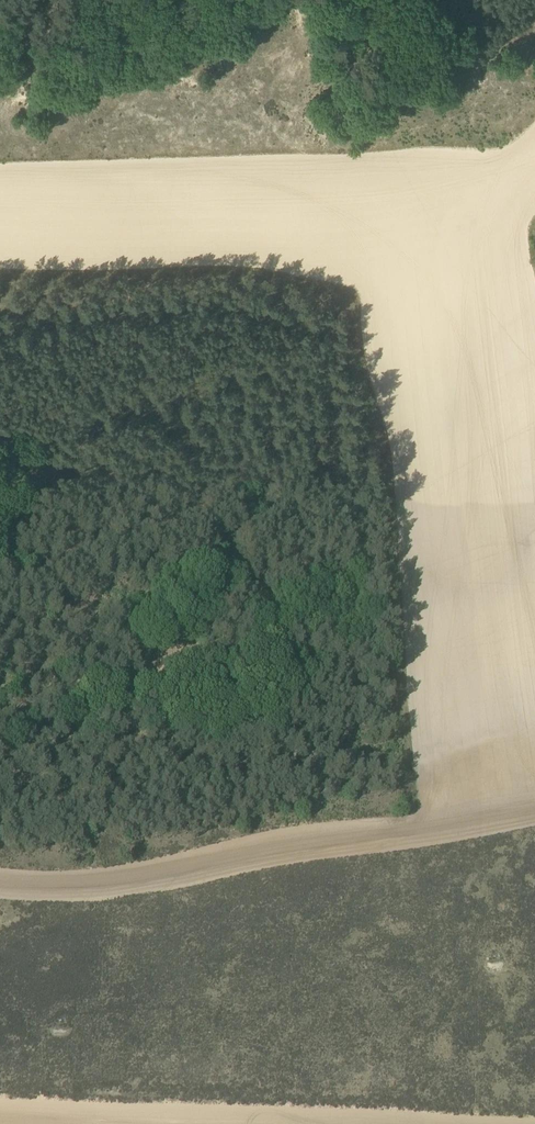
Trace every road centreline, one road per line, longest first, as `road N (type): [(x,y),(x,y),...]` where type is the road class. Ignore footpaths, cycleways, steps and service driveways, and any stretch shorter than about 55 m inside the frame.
road 1 (track): [(0,887),(90,889),(534,806)]
road 2 (track): [(0,209),(353,206),(459,196),(534,175)]
road 3 (track): [(0,1119),(132,1123)]

